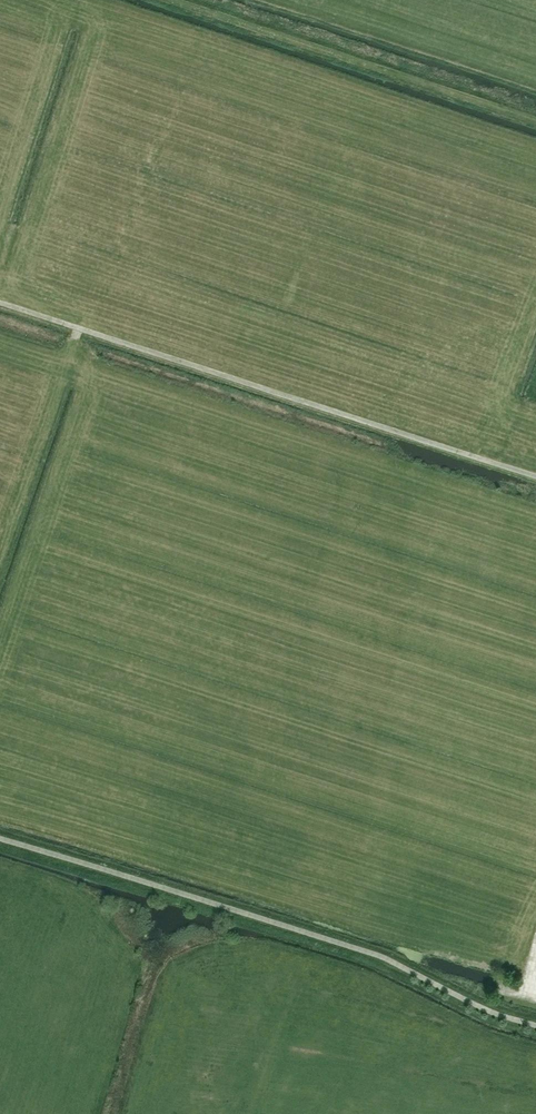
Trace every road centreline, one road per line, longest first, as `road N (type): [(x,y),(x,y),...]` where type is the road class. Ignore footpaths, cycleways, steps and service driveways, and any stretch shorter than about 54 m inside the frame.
road 1 (track): [(0,301),(535,476)]

